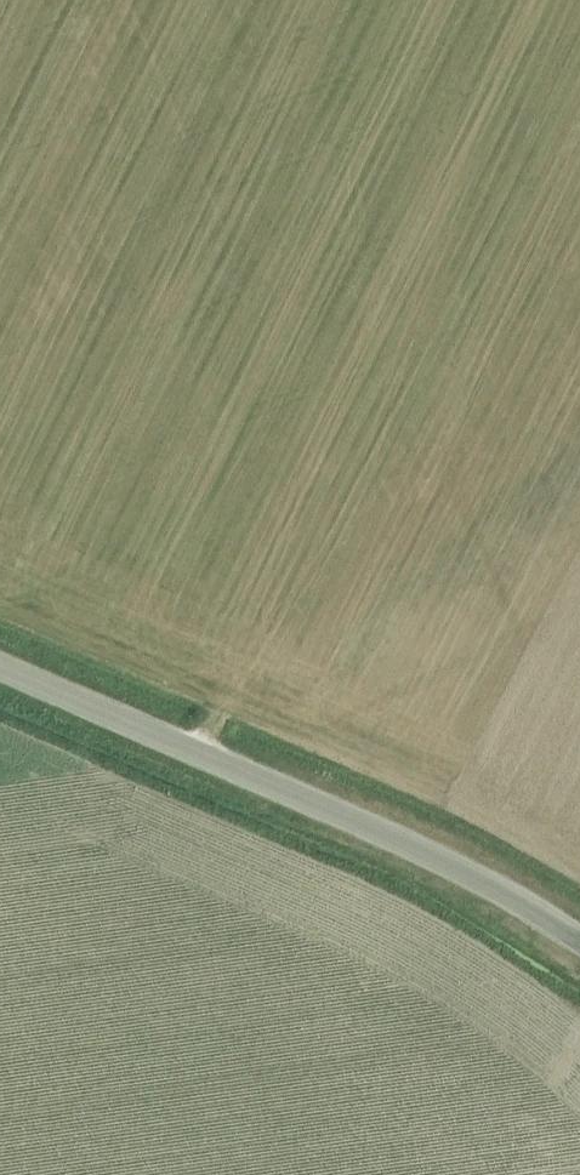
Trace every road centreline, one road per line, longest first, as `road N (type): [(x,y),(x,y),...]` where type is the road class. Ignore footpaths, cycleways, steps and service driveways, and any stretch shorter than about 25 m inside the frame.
road 1 (unclassified): [(579,938),(419,846),(0,667)]

